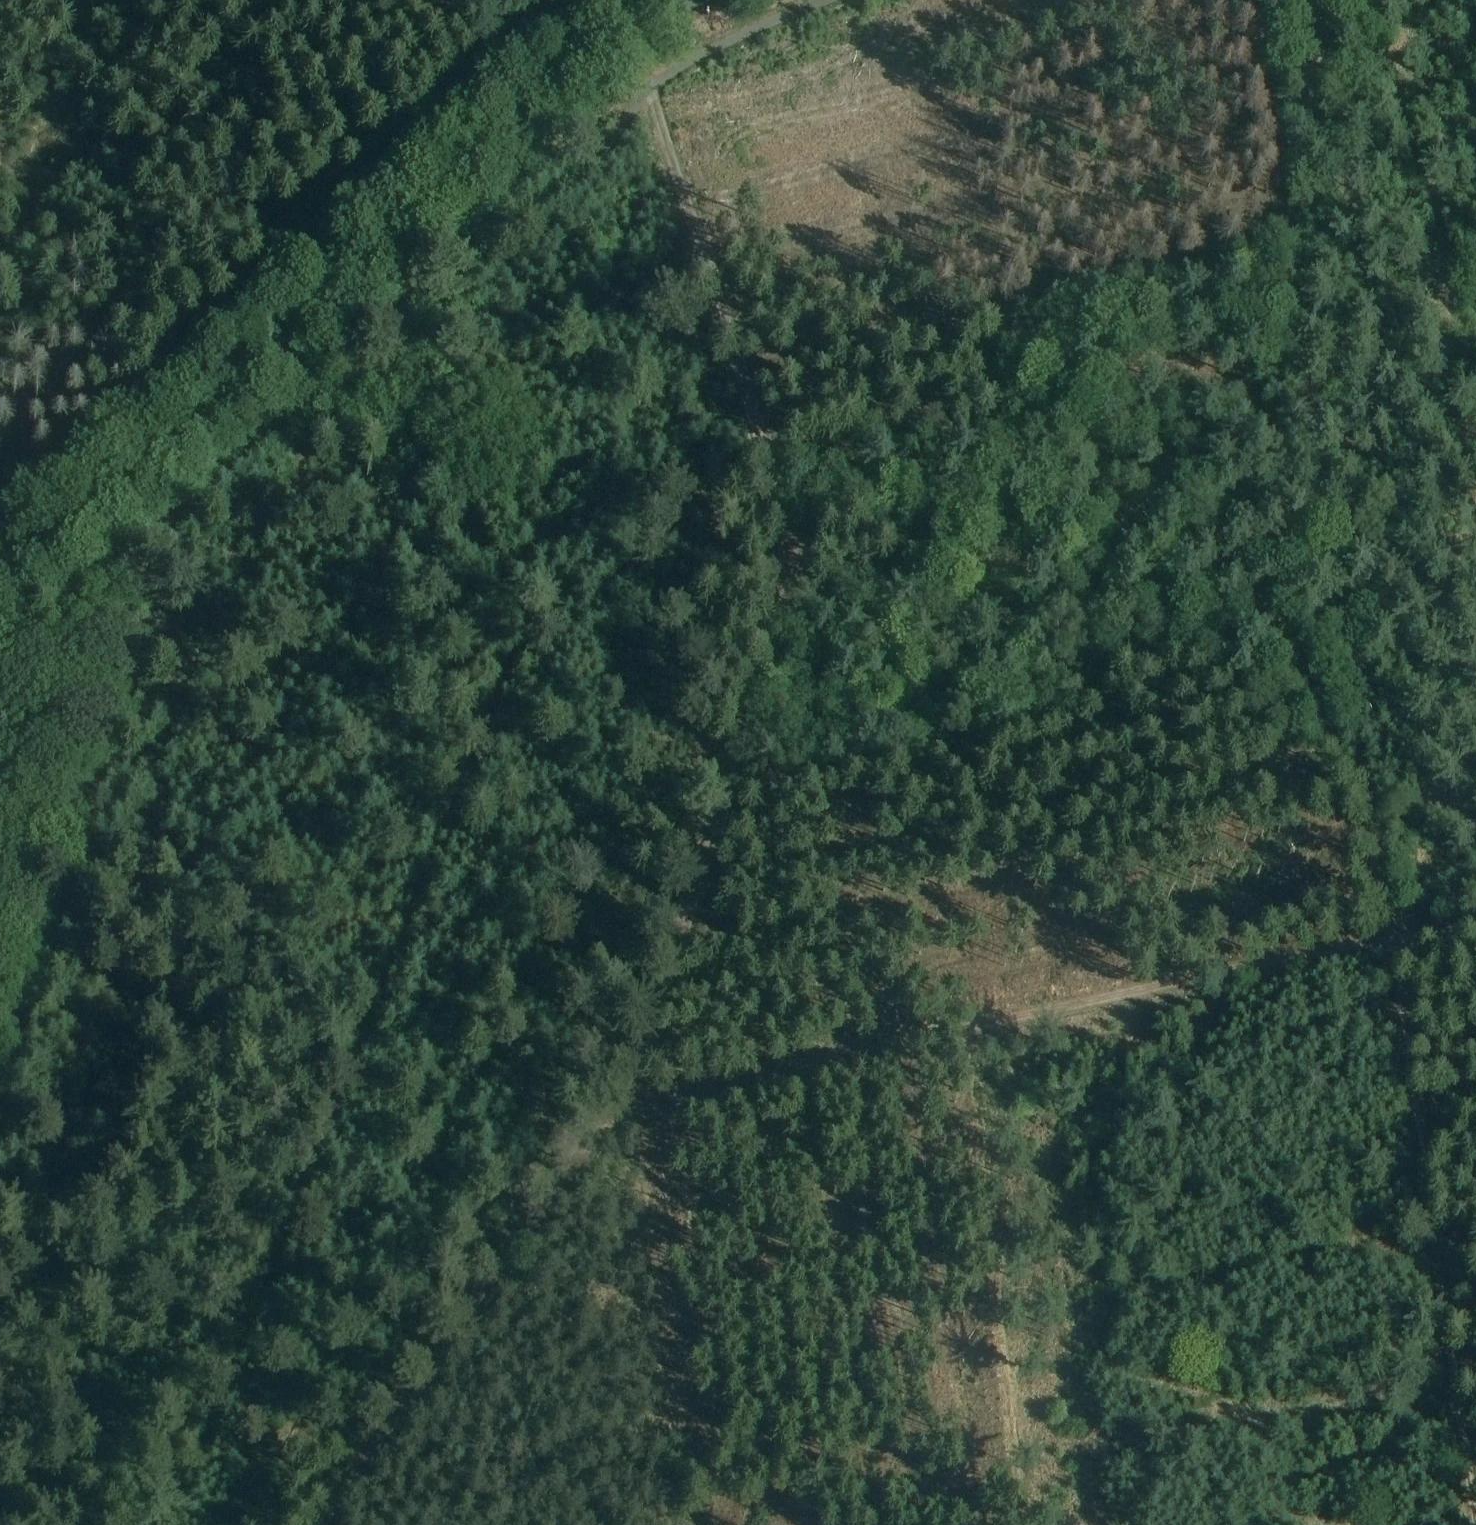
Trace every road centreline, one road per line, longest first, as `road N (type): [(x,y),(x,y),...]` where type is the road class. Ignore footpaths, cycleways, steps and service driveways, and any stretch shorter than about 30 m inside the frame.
road 1 (track): [(1393,941),(893,1044),(607,1123),(330,1524)]
road 2 (tertiary): [(0,568),(141,464),(556,80),(692,0)]
road 3 (track): [(1393,941),(1475,1480)]

